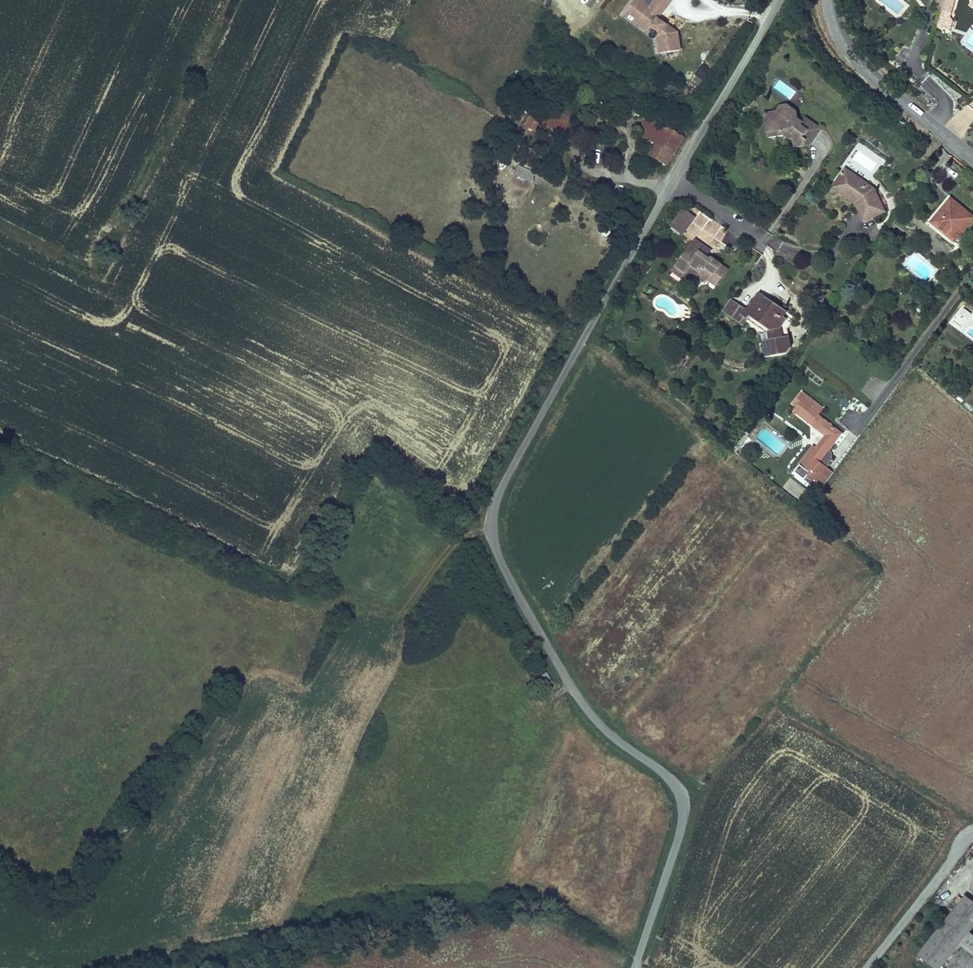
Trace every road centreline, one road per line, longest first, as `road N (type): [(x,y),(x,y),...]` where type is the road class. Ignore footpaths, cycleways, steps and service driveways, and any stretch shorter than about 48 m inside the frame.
road 1 (unclassified): [(635,967),(679,838),(682,799),(664,773),(582,703),(502,565),(493,515),(584,338),(780,0)]
road 2 (tertiary): [(972,158),(863,67),(839,34),(830,0)]
road 3 (residential): [(972,272),(870,409),(852,422)]

